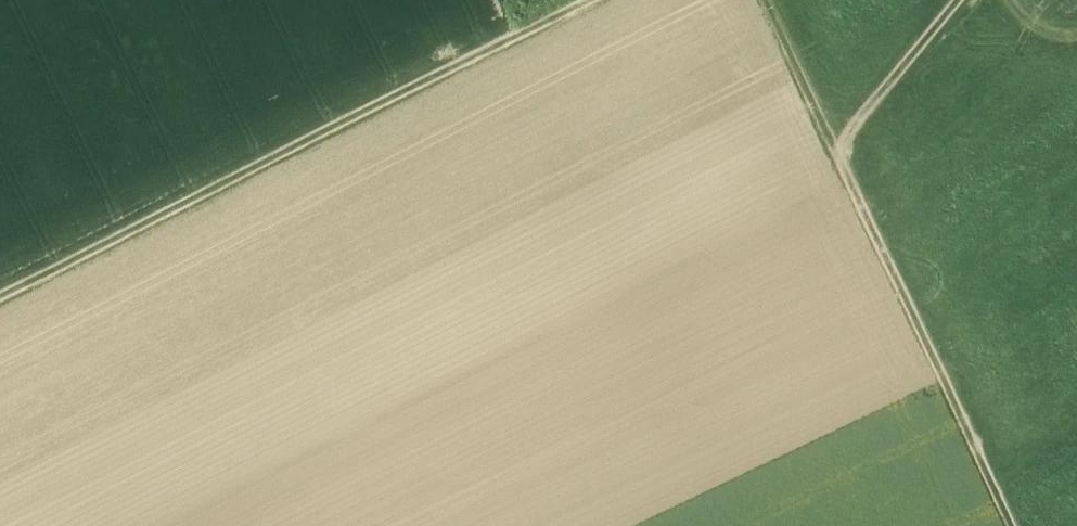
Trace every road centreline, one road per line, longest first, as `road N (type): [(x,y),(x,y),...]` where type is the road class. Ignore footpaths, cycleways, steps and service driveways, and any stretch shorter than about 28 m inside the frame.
road 1 (track): [(0,299),(591,0)]
road 2 (track): [(764,0),(1010,525)]

